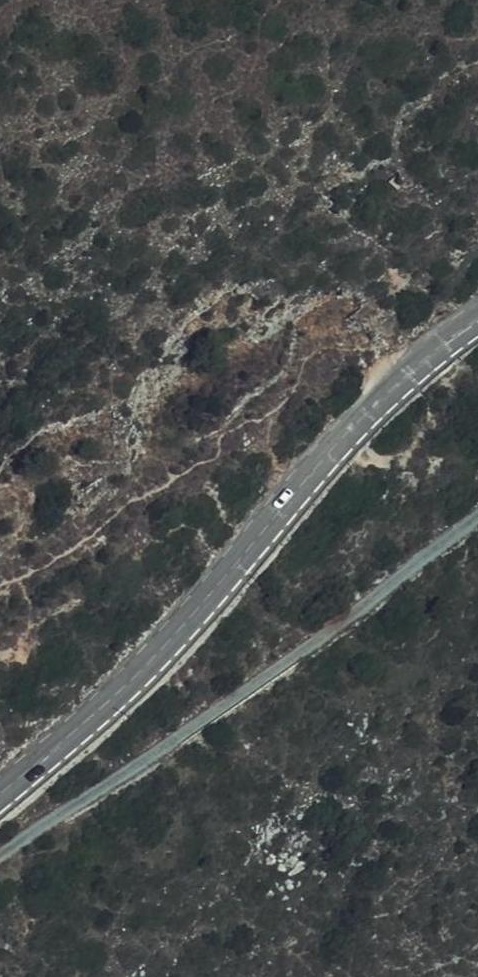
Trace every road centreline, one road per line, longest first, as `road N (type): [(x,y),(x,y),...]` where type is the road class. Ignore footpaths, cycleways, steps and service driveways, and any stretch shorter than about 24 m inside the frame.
road 1 (secondary): [(0,793),(120,691),(403,377),(477,319)]

